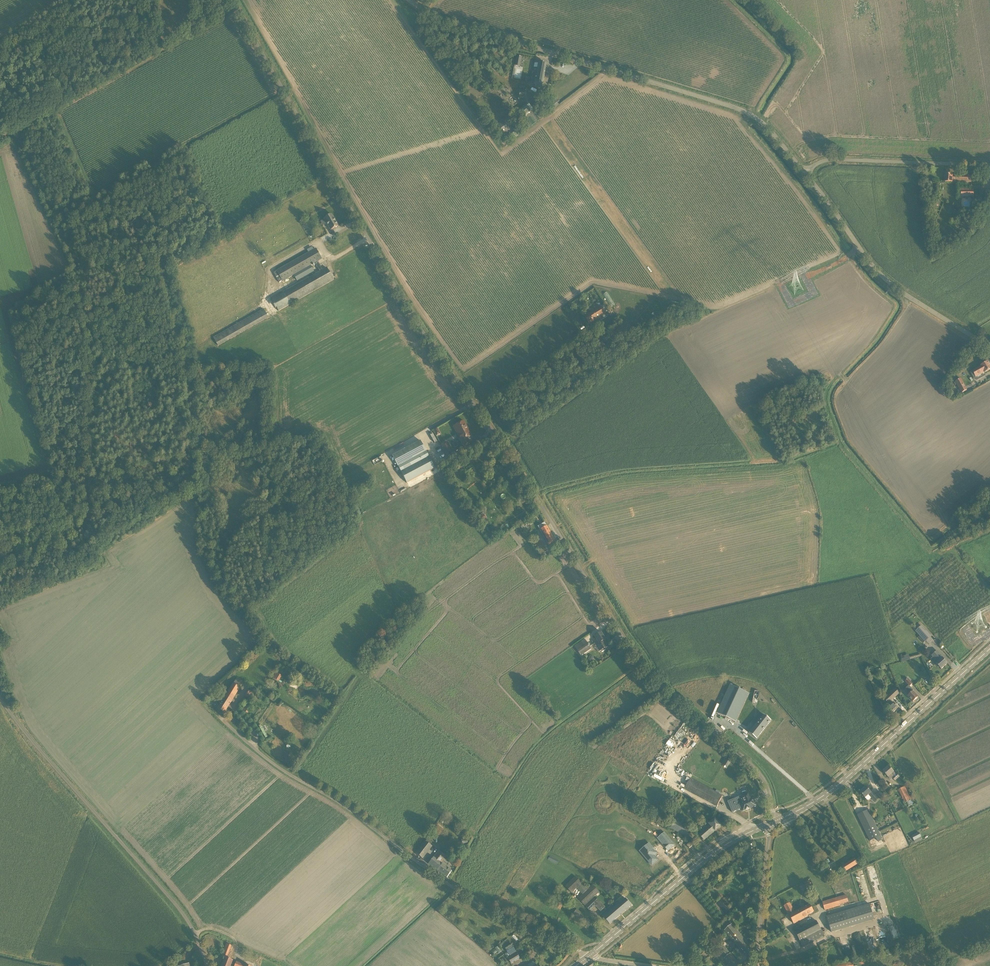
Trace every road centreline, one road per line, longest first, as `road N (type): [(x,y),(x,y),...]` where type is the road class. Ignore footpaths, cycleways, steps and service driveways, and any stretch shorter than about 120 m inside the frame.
road 1 (unclassified): [(770,823),(759,773),(651,672),(498,427),(437,347),(234,0)]
road 2 (unclassified): [(590,955),(482,906),(336,797),(302,783),(225,717)]
road 3 (unclassified): [(804,172),(774,132),(740,106),(452,18),(418,0)]
road 4 (unclassified): [(210,965),(178,910),(0,695)]
road 5 (secondary): [(770,823),(836,787),(989,648)]
road 6 (unclassified): [(989,346),(884,279),(804,172)]
road 7 (secondary): [(590,955),(707,857),(770,823)]
road 8 (unclassified): [(989,162),(827,158),(804,172)]
road 9 (unclassified): [(762,965),(770,823)]
road 10 (track): [(196,0),(192,33),(116,77)]

